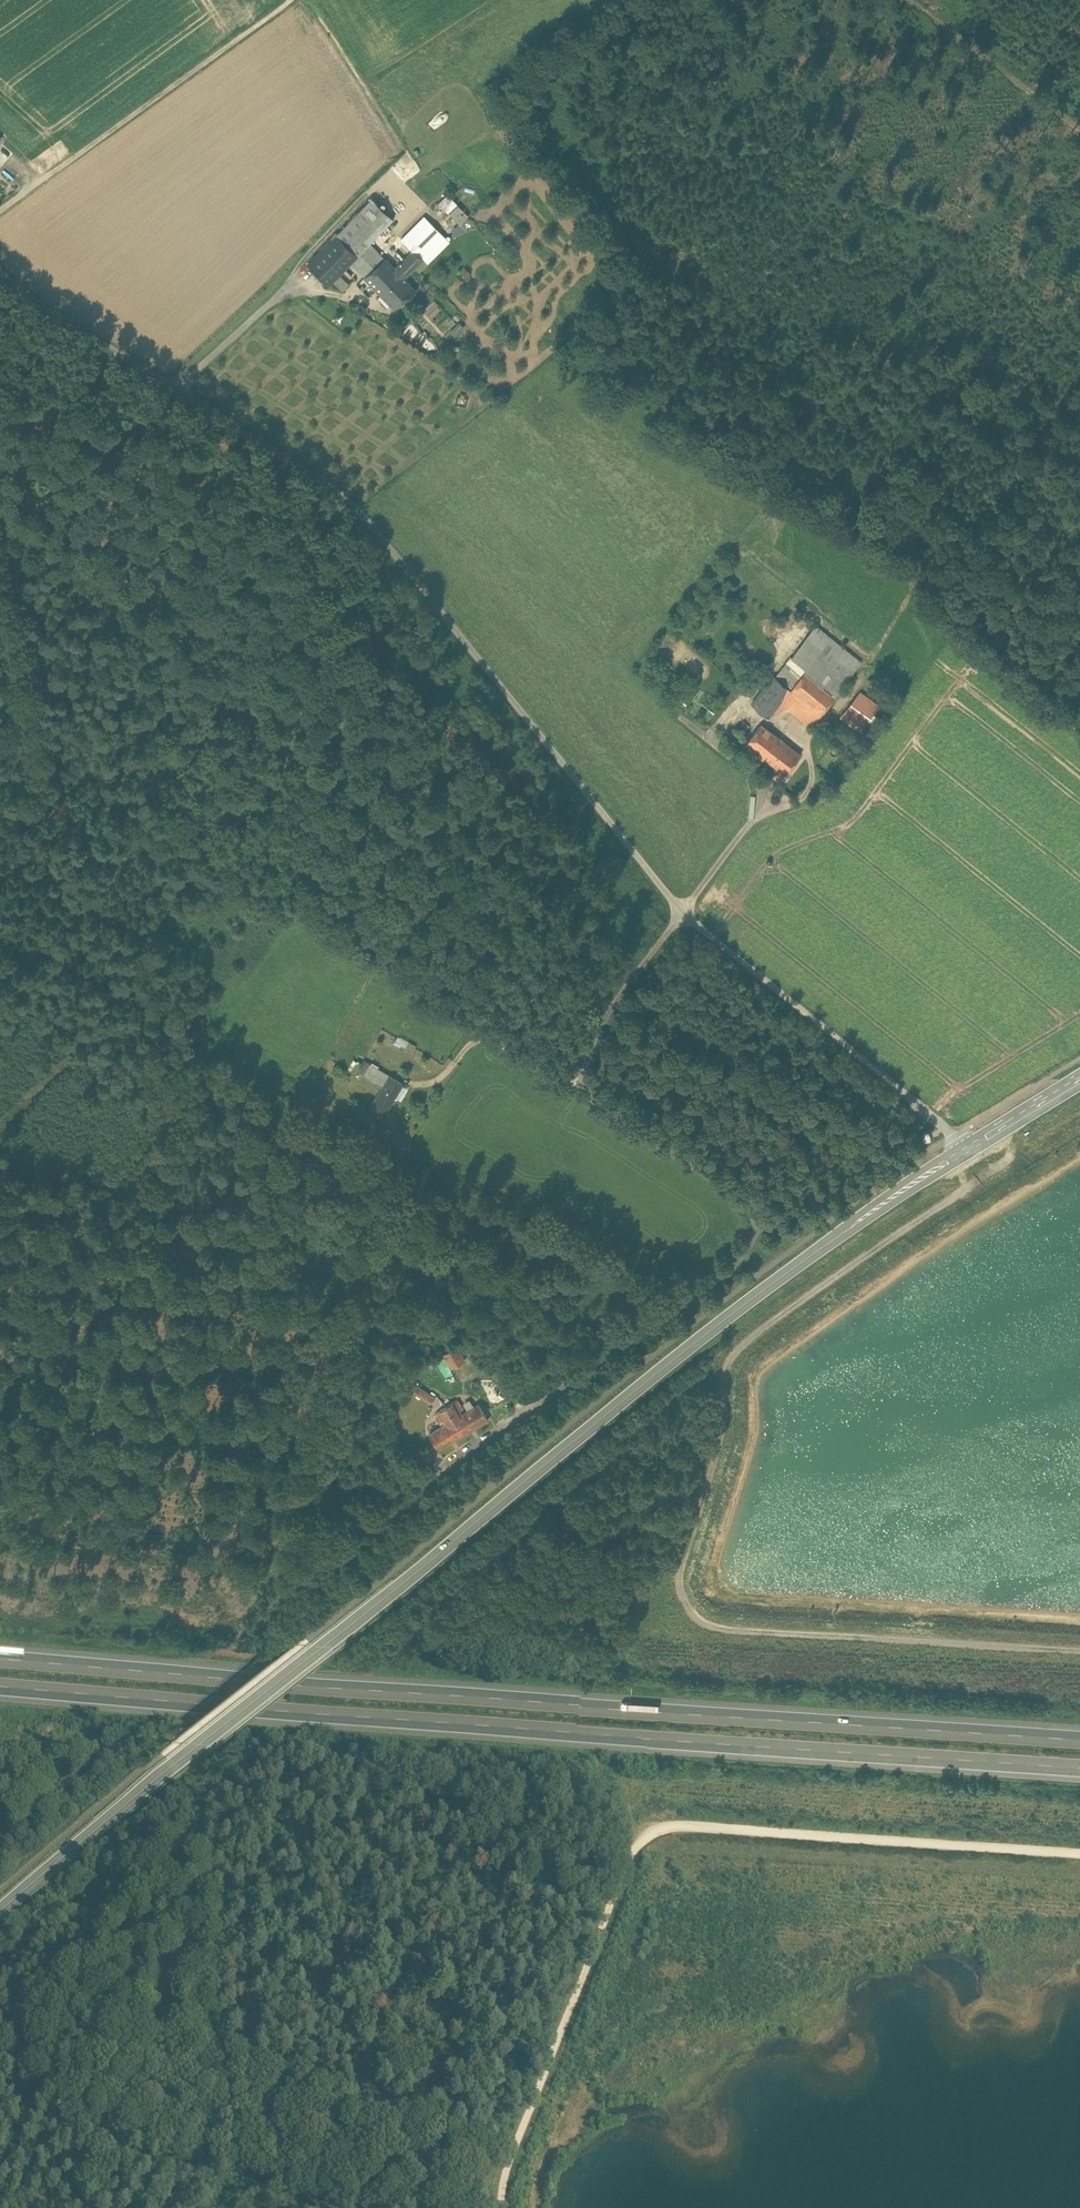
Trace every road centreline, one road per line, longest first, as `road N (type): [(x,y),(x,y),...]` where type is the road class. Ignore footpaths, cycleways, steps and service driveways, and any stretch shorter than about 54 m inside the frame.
road 1 (secondary): [(0,1920),(655,1371),(967,1147)]
road 2 (unclassified): [(682,911),(616,999),(574,1090),(764,1213),(755,1235),(733,1267),(392,1507),(238,1635)]
road 3 (motorway): [(0,1685),(1079,1767)]
road 4 (motorway): [(1079,1739),(0,1658)]
road 5 (track): [(1079,1652),(725,1630),(695,1618),(683,1597),(680,1572),(722,1429),(734,1355),(966,1188),(975,1178),(967,1147)]
road 6 (unclassified): [(682,911),(355,504),(23,295),(0,268)]
road 7 (track): [(502,2207),(515,2150),(644,1838),(678,1825),(1079,1854)]
road 8 (unclassified): [(967,1147),(682,911)]
road 9 (track): [(289,0),(35,183)]
road 10 (track): [(547,359),(355,504)]
road 11 (track): [(908,0),(1079,130)]
road 12 (track): [(784,481),(714,578),(772,628)]
road 13 (secondary): [(967,1147),(1079,1078)]

